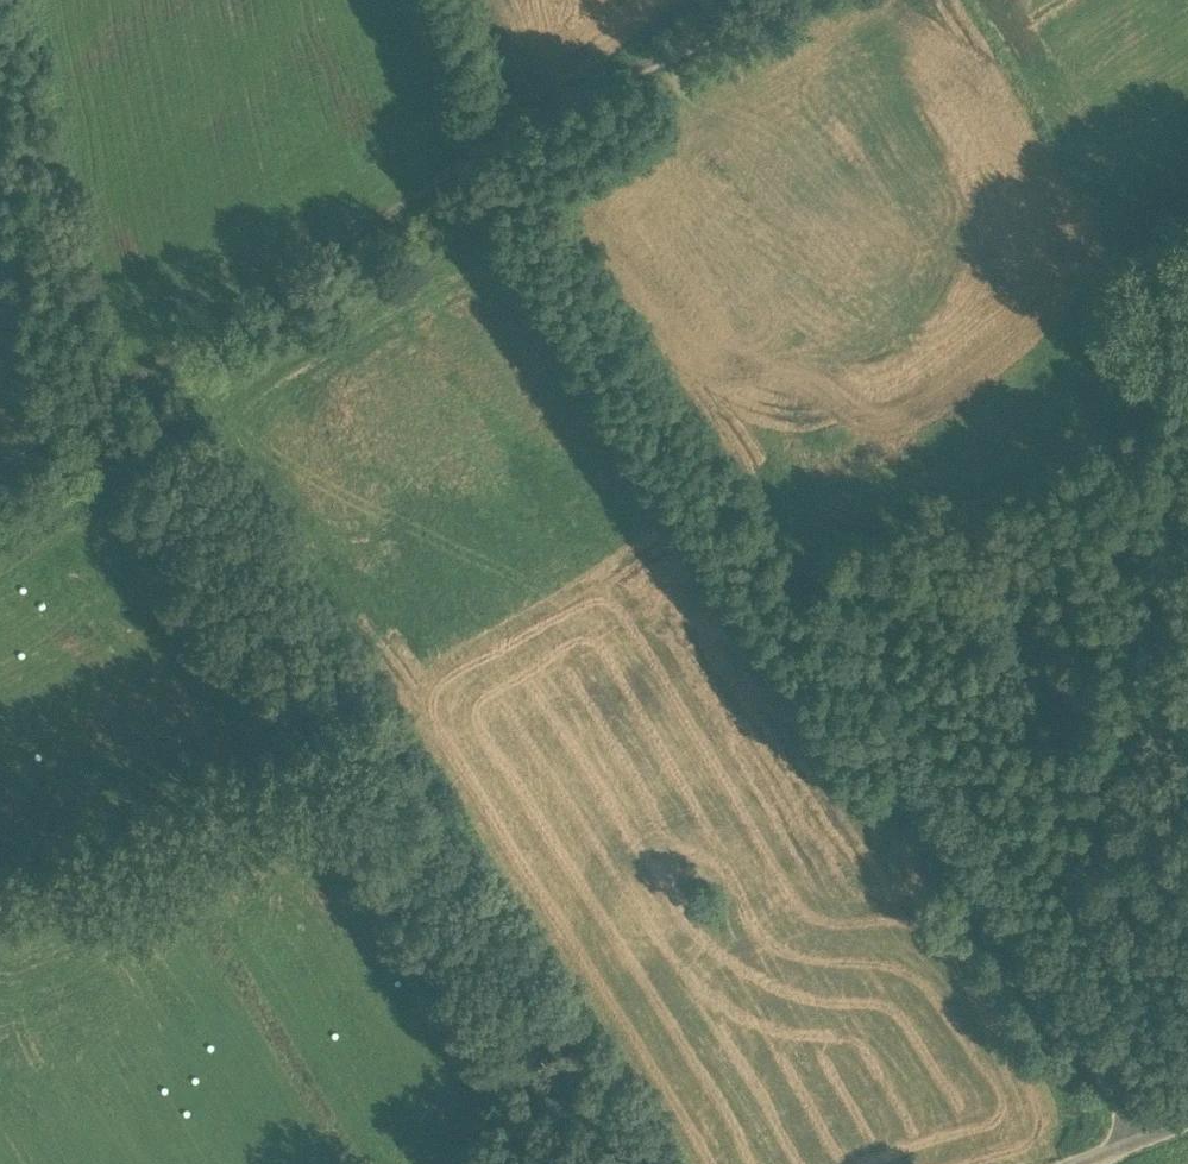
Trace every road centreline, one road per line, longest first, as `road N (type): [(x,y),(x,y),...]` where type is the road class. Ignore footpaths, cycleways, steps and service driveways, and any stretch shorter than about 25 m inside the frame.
road 1 (track): [(1150,1140),(513,144)]
road 2 (track): [(0,474),(513,144)]
road 3 (track): [(796,0),(564,110),(513,144)]
road 4 (track): [(513,144),(457,0)]

